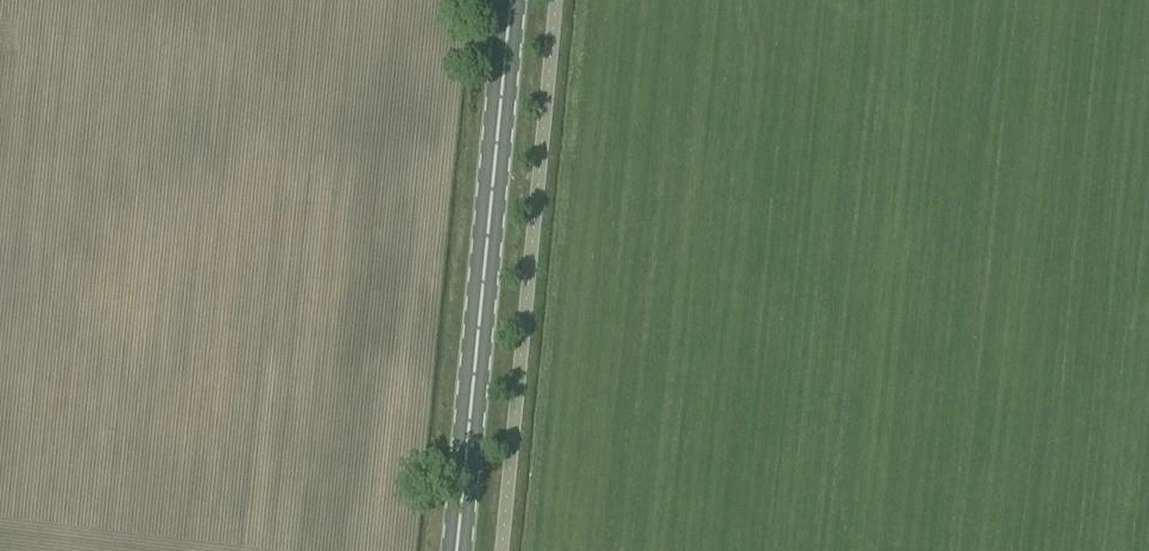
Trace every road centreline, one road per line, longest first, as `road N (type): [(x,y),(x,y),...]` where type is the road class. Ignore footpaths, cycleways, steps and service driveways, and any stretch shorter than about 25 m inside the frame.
road 1 (primary): [(457,550),(511,0)]

